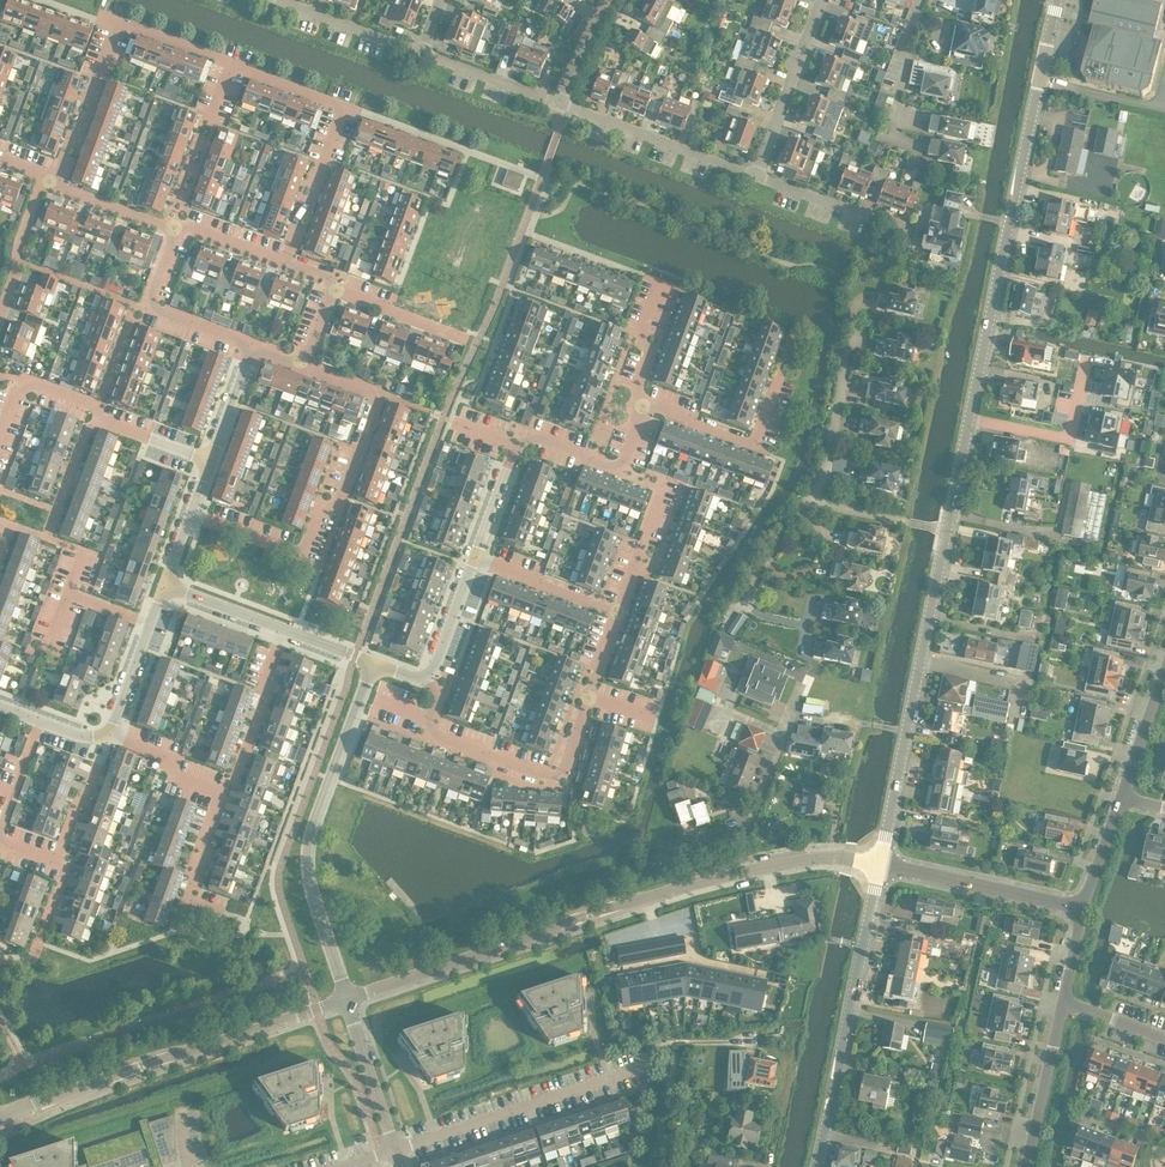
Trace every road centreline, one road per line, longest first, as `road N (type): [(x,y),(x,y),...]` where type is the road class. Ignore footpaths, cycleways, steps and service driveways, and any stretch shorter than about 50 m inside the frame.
road 1 (residential): [(346,998),(737,873)]
road 2 (residential): [(191,514),(303,555),(318,513),(343,496),(381,394),(305,367)]
road 3 (residential): [(0,1118),(346,998)]
road 4 (residential): [(346,998),(310,884),(308,847),(373,664)]
road 5 (residential): [(969,423),(1041,82)]
road 6 (residential): [(880,865),(947,530)]
road 7 (residential): [(429,719),(435,736),(560,778),(617,611)]
road 8 (residential): [(819,1166),(880,865)]
road 9 (residential): [(285,264),(343,105),(231,64)]
road 10 (residential): [(55,181),(115,27),(231,64)]
road 11 (residential): [(394,1151),(648,1066)]
road 12 (residential): [(757,176),(558,102)]
road 13 (residential): [(880,865),(1083,909)]
road 14 (residential): [(807,501),(824,475),(856,304)]
road 15 (residential): [(737,873),(801,683)]
road 16 (residential): [(645,404),(754,445),(779,378)]
road 17 (residential): [(757,176),(819,0)]
road 18 (residential): [(223,793),(235,782),(266,694),(263,679),(280,630)]
road 19 (residential): [(617,611),(662,487),(622,473)]
road 20 (residential): [(969,423),(1065,440),(1080,367)]
road 21 (residential): [(1063,1001),(1027,1166)]
road 22 (residential): [(394,1151),(346,998)]
road 23 (residential): [(906,231),(757,176)]
road 24 (residential): [(0,441),(23,379),(88,403),(98,417)]
road 25 (residential): [(617,611),(474,560)]
road 26 (residential): [(418,51),(277,0)]
road 27 (residential): [(223,793),(188,899),(224,912)]
road 28 (residential): [(558,102),(418,51)]
road 29 (residential): [(104,742),(119,739),(176,760),(171,774),(223,793)]
road 30 (residential): [(737,873),(817,858),(880,865)]
road 31 (residential): [(807,501),(947,530)]
road 32 (residential): [(465,339),(335,283)]
road 33 (residential): [(0,314),(42,187)]
road 34 (residential): [(731,611),(807,501)]
road 35 (residential): [(1121,798),(1164,673)]
road 36 (residential): [(55,181),(176,232)]
road 37 (residential): [(104,742),(57,861)]
road 38 (residential): [(427,678),(474,560)]
road 39 (residential): [(104,742),(149,625)]
road 40 (residential): [(280,630),(163,586)]
road 41 (residential): [(210,459),(250,345)]
road 42 (unclassified): [(1158,109),(1041,82)]
road 43 (residential): [(210,459),(98,417)]

